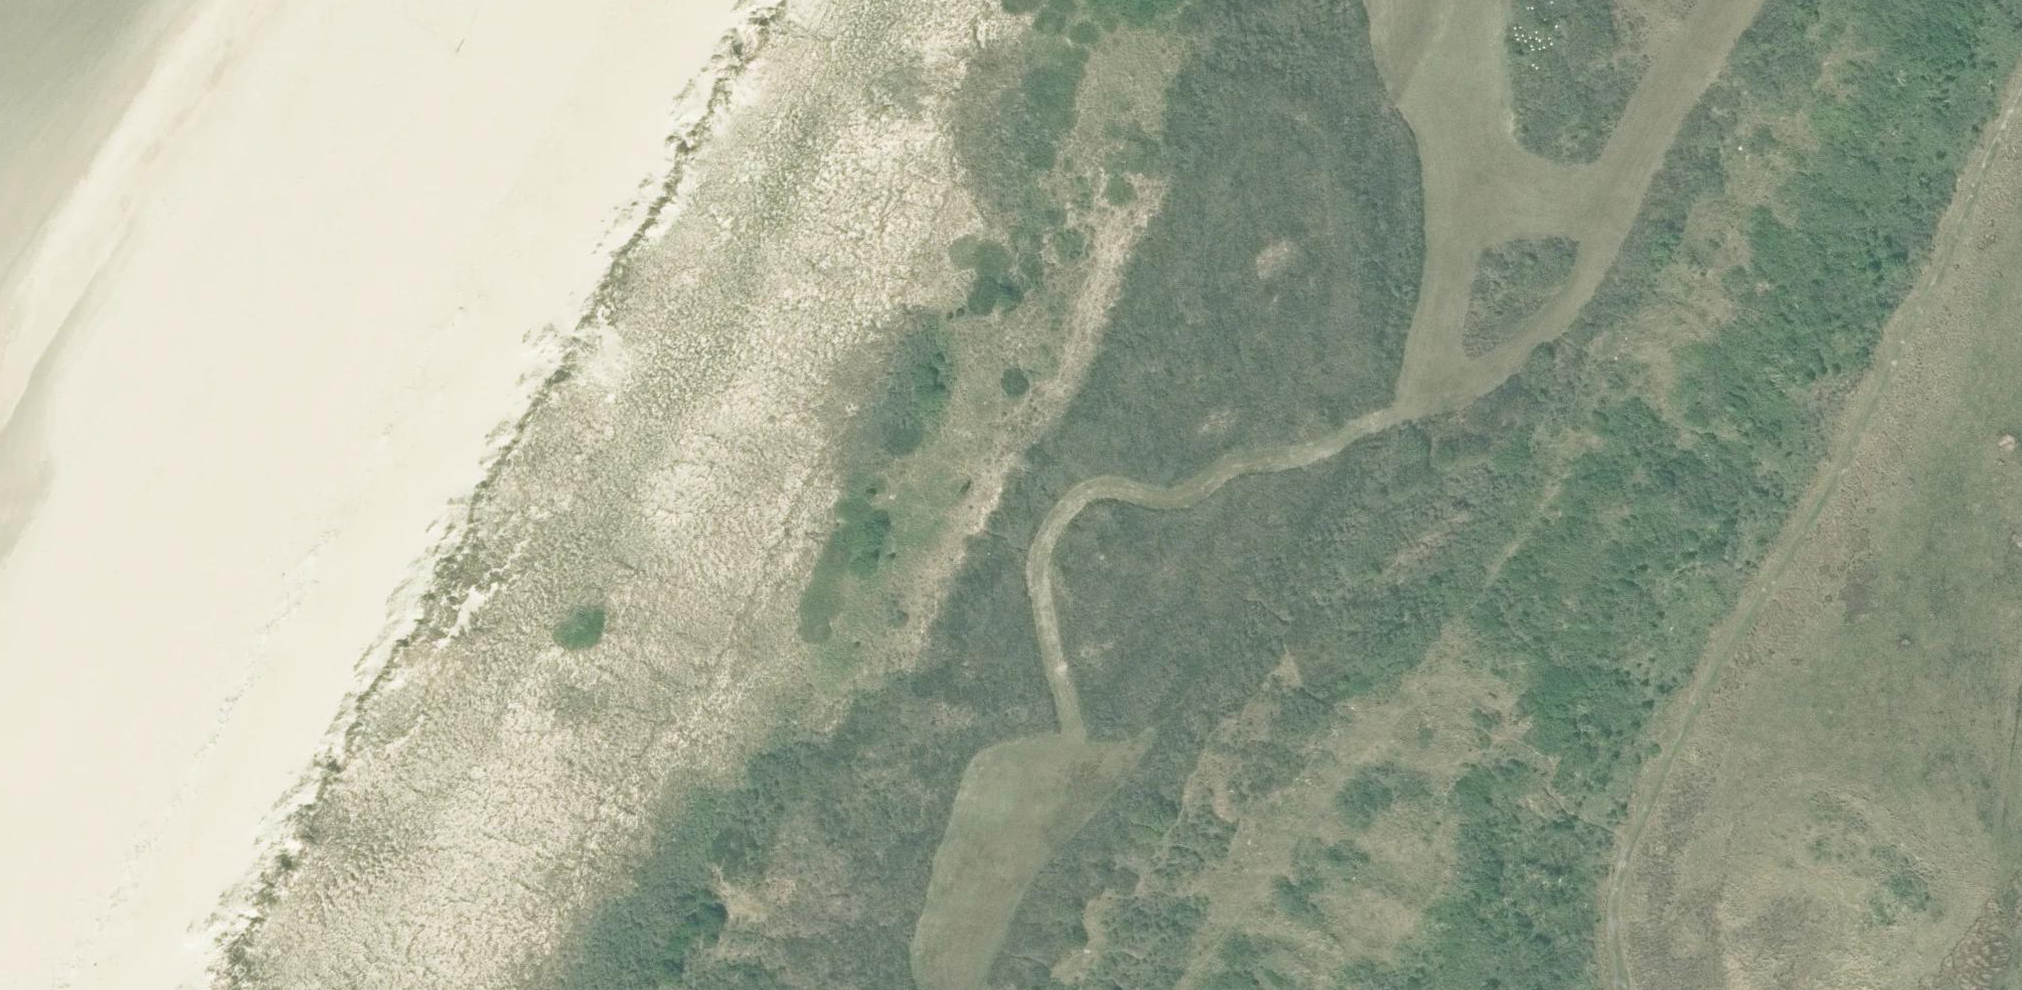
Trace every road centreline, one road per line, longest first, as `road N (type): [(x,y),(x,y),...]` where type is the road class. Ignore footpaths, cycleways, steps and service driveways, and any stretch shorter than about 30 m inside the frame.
road 1 (track): [(2021,72),(1799,528),(1681,702),(1626,858),(1620,989)]

